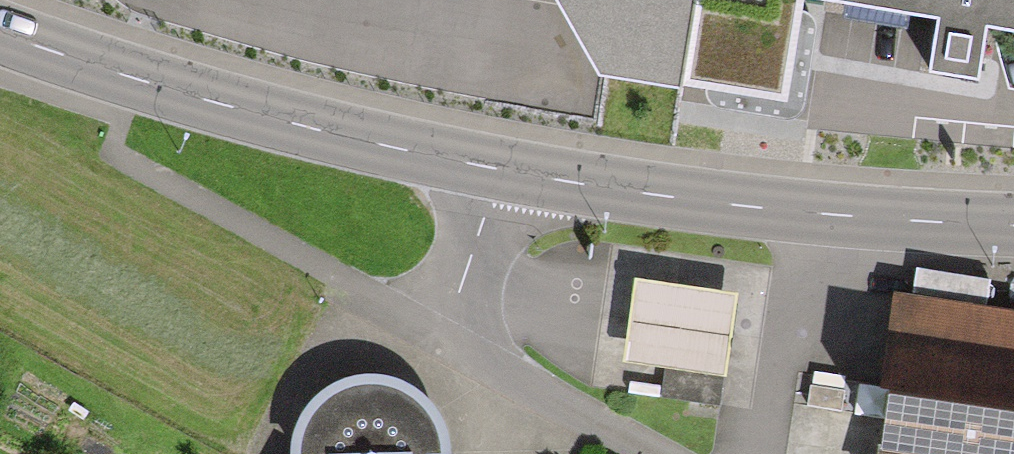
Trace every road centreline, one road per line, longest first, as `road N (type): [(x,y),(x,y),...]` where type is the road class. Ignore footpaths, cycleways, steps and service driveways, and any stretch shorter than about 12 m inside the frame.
road 1 (tertiary): [(1013,226),(798,213),(491,168)]
road 2 (tertiary): [(491,168),(292,123),(0,34)]
road 3 (residential): [(647,453),(474,363),(445,331),(491,168)]

